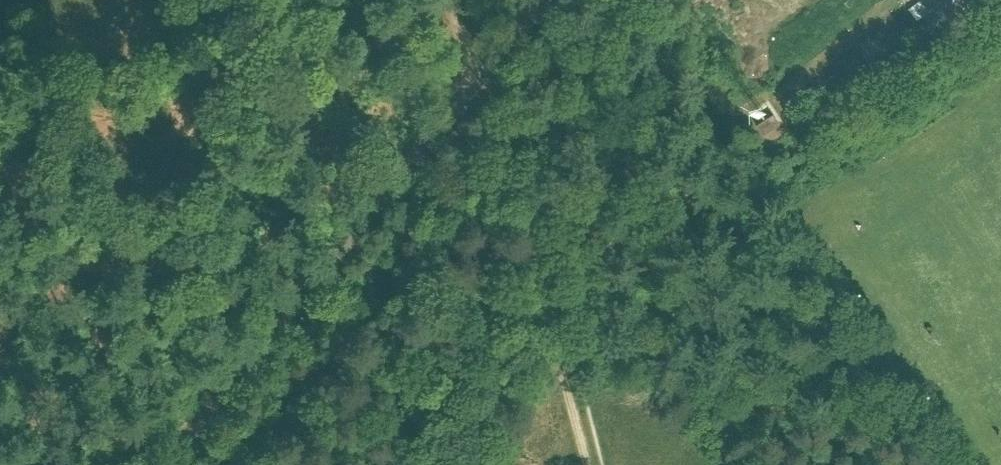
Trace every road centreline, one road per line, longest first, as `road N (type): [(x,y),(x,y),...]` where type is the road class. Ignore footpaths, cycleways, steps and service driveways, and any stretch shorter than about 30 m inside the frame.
road 1 (unclassified): [(174,464),(540,0)]
road 2 (track): [(586,464),(517,213),(451,18)]

